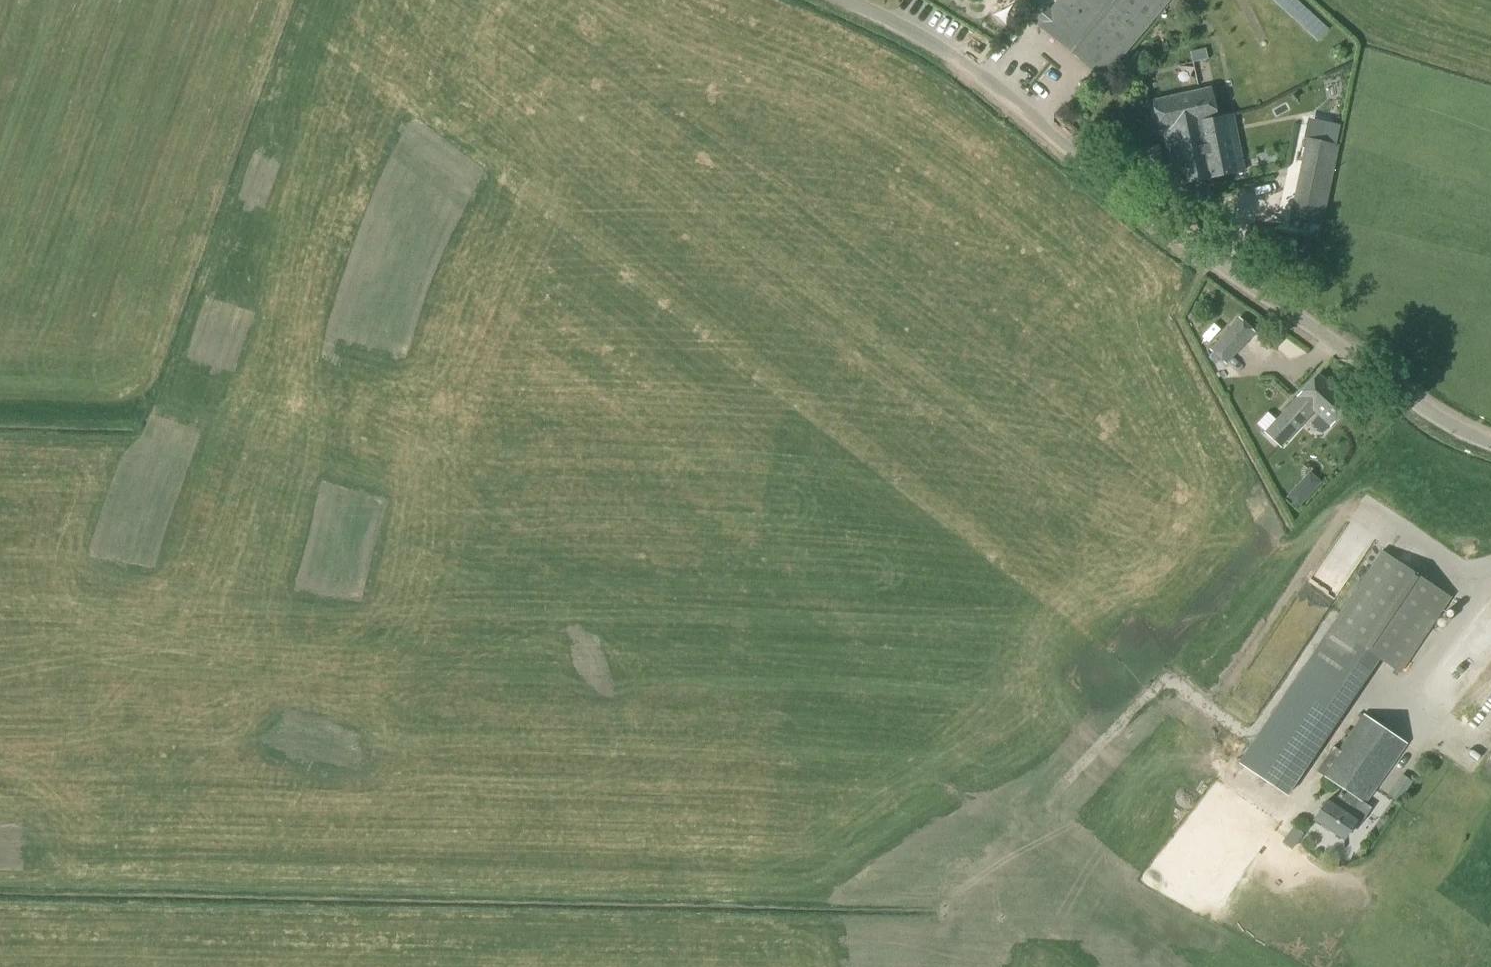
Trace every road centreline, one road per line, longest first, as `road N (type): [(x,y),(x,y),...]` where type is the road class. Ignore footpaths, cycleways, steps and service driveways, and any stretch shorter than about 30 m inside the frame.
road 1 (unclassified): [(1490,444),(1252,286),(972,69),(842,0)]

